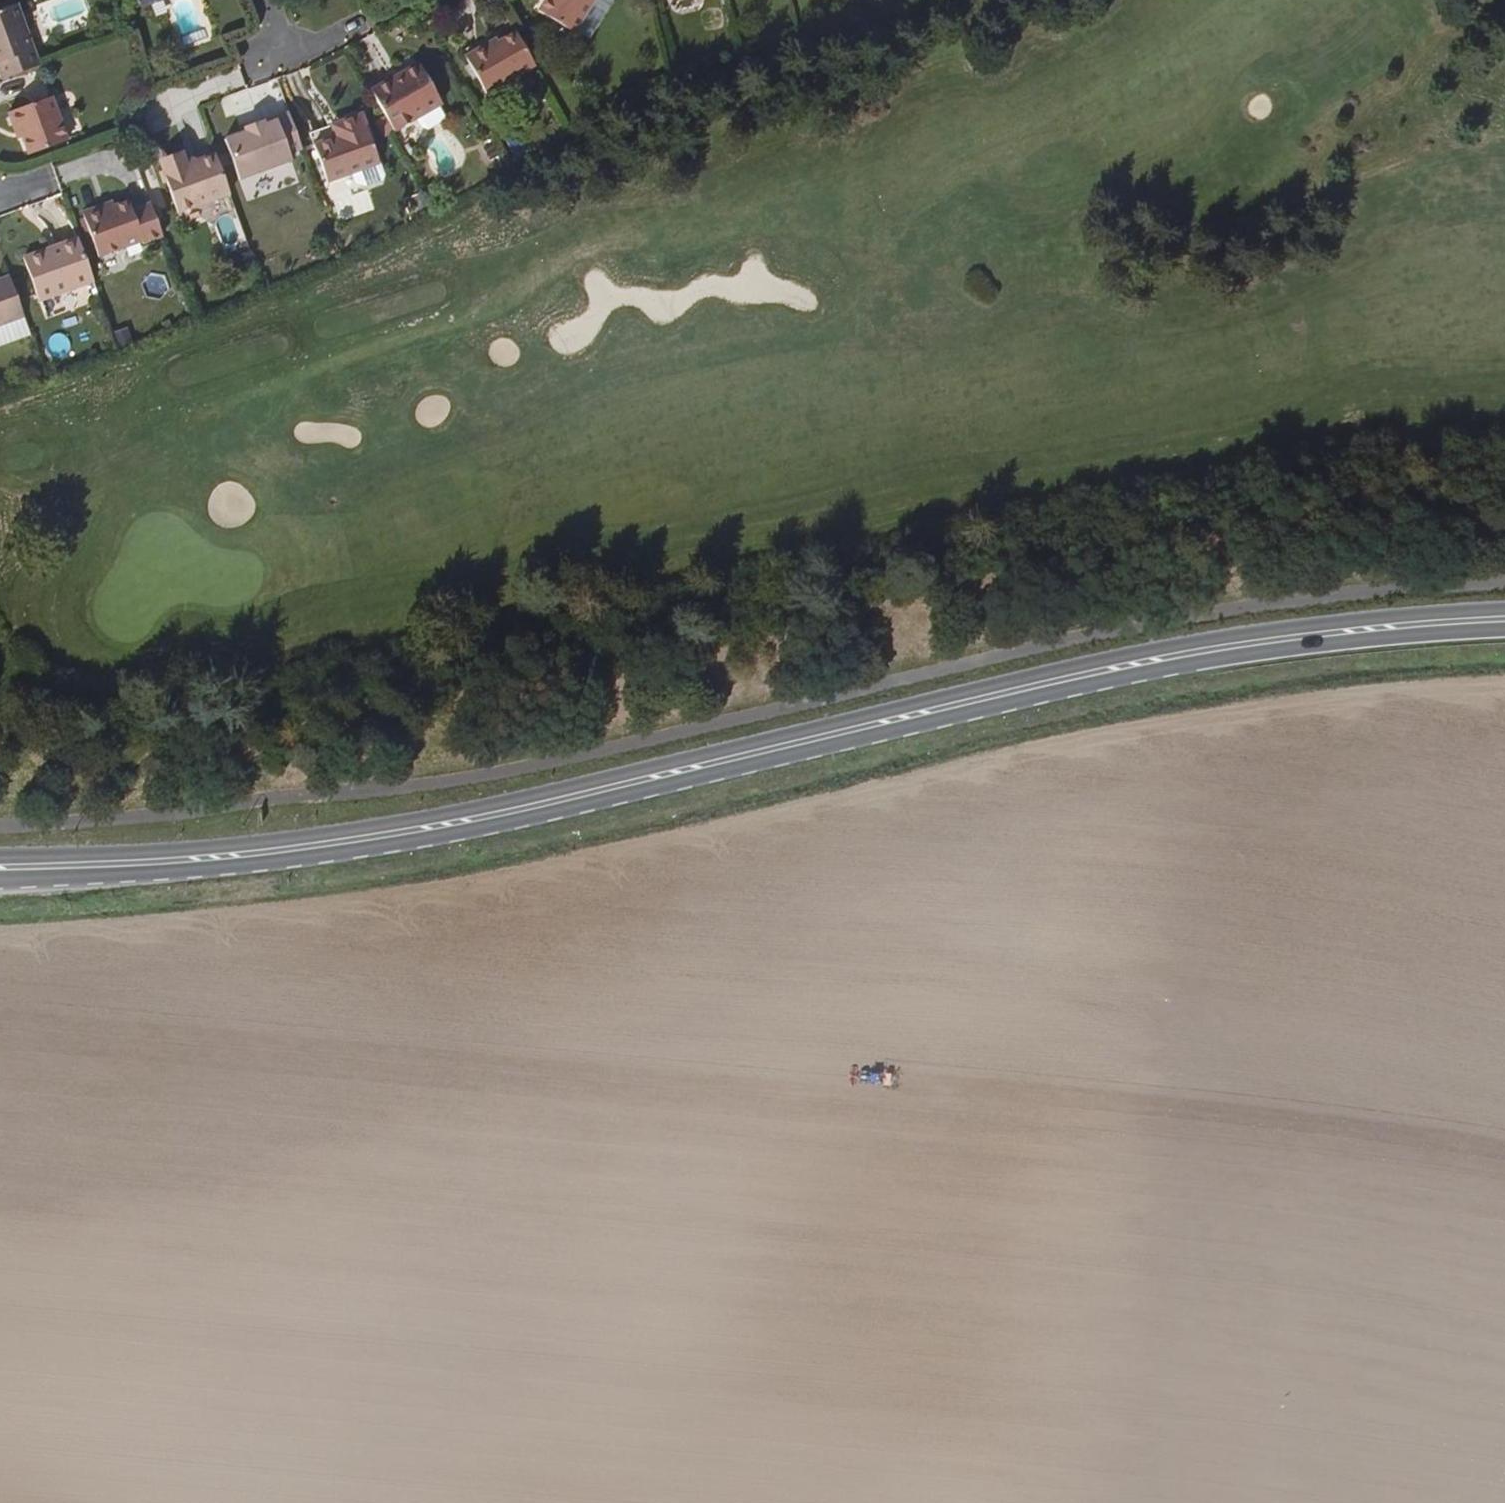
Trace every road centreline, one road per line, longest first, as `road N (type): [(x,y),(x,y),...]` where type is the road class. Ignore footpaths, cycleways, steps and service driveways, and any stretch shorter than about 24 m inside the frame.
road 1 (secondary): [(71,869),(401,833),(1182,656),(1504,620)]

